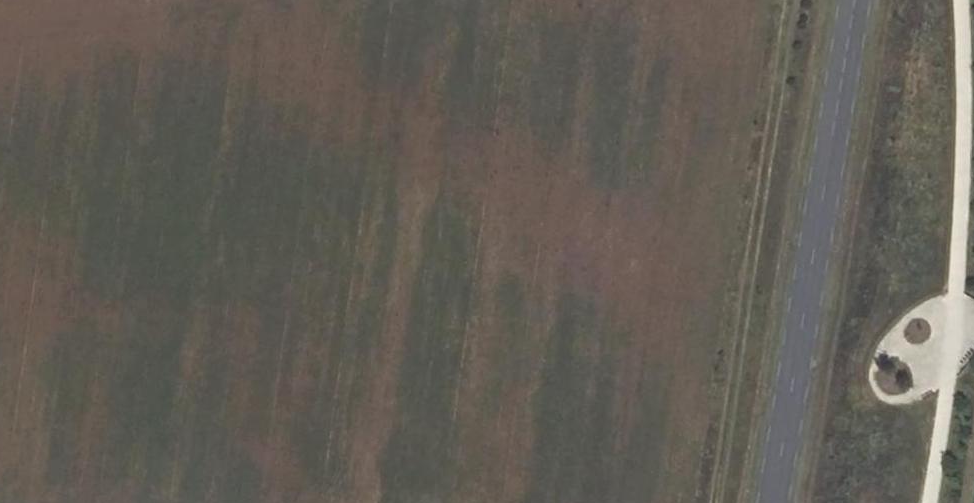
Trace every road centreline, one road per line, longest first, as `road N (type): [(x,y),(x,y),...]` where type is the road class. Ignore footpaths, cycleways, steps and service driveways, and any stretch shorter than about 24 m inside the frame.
road 1 (unclassified): [(772,502),(854,0)]

